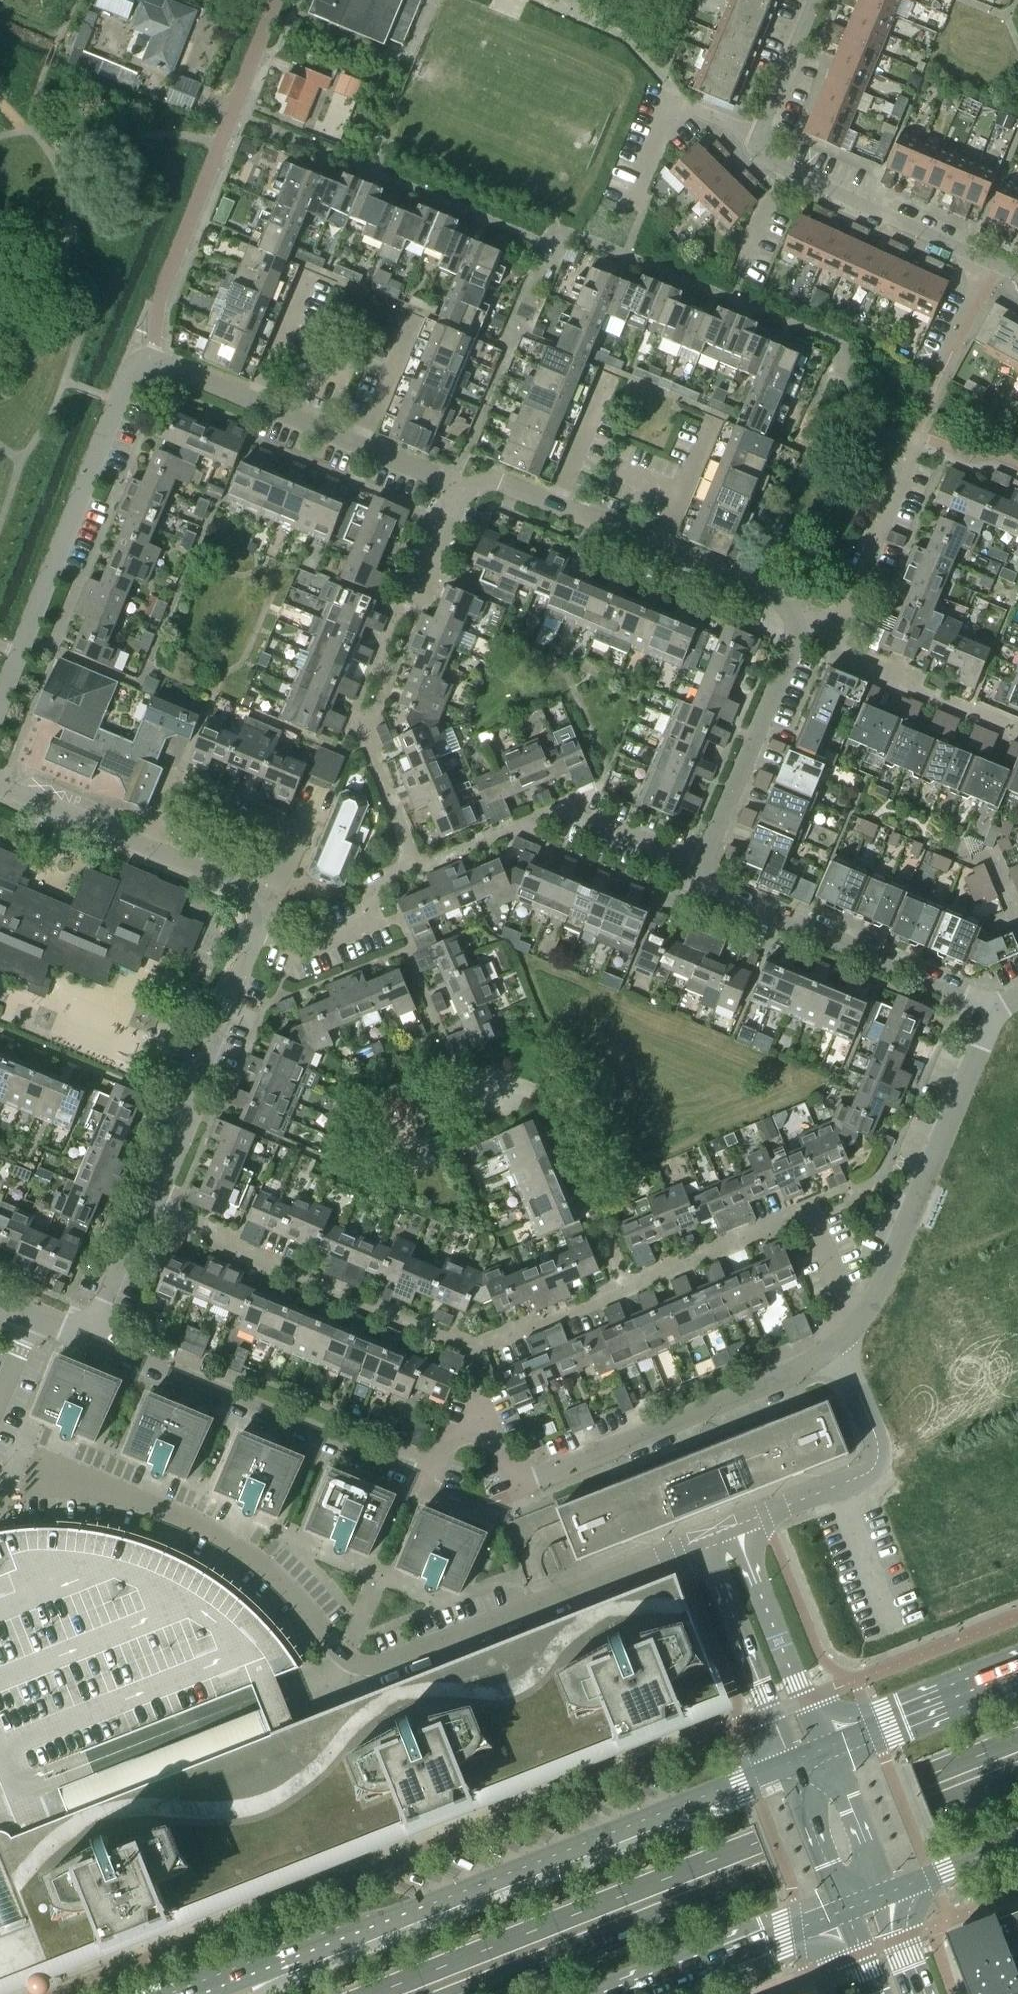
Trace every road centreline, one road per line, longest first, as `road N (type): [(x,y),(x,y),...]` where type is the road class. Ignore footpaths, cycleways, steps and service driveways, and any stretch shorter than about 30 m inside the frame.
road 1 (residential): [(90,1339),(426,1476),(452,1441),(479,1432),(498,1441),(517,1485),(751,1392),(837,1345)]
road 2 (residential): [(867,1310),(849,1298),(811,1220),(490,1351),(143,1214)]
road 3 (residential): [(700,1538),(365,1669),(340,1652),(273,1575),(181,1517),(73,1484),(35,1483)]
road 4 (primary): [(1017,1741),(374,1993)]
road 5 (primary): [(789,1764),(197,1993)]
road 6 (primary): [(462,1993),(1017,1774)]
road 7 (residential): [(799,635),(786,605),(758,590),(501,482),(462,487)]
road 8 (residential): [(0,701),(137,358)]
road 9 (residential): [(462,487),(137,358)]
road 10 (residential): [(995,1013),(697,887),(705,868)]
road 11 (residential): [(867,1310),(995,1013)]
road 12 (residential): [(705,868),(563,810),(413,866)]
road 13 (residential): [(143,1214),(255,935)]
road 14 (residential): [(1017,274),(800,178),(769,159),(759,142)]
road 15 (unclassified): [(732,1525),(878,1464),(875,1434),(837,1345)]
road 16 (residential): [(271,896),(296,825),(180,775),(151,845)]
road 17 (residential): [(705,868),(799,635)]
road 18 (unclassified): [(824,1750),(732,1525)]
road 19 (unclassified): [(700,1538),(789,1764)]
road 20 (primary): [(640,1993),(847,1910)]
road 21 (residential): [(1017,731),(856,666),(833,627)]
road 22 (primary): [(1017,1674),(824,1750)]
road 23 (residential): [(833,627),(916,437)]
road 24 (residential): [(392,675),(363,747),(413,866)]
road 25 (residential): [(255,935),(301,953),(356,931),(376,883),(413,866)]
road 26 (residential): [(634,204),(676,107),(759,142)]
road 27 (residential): [(151,845),(0,781)]
road 28 (tertiary): [(789,1764),(847,1910)]
road 29 (tertiary): [(884,1895),(824,1750)]
road 30 (residential): [(759,142),(816,0)]
road 31 (primary): [(884,1895),(1017,1842)]
road 32 (residential): [(90,1339),(143,1214)]
road 33 (residential): [(271,896),(151,845)]

